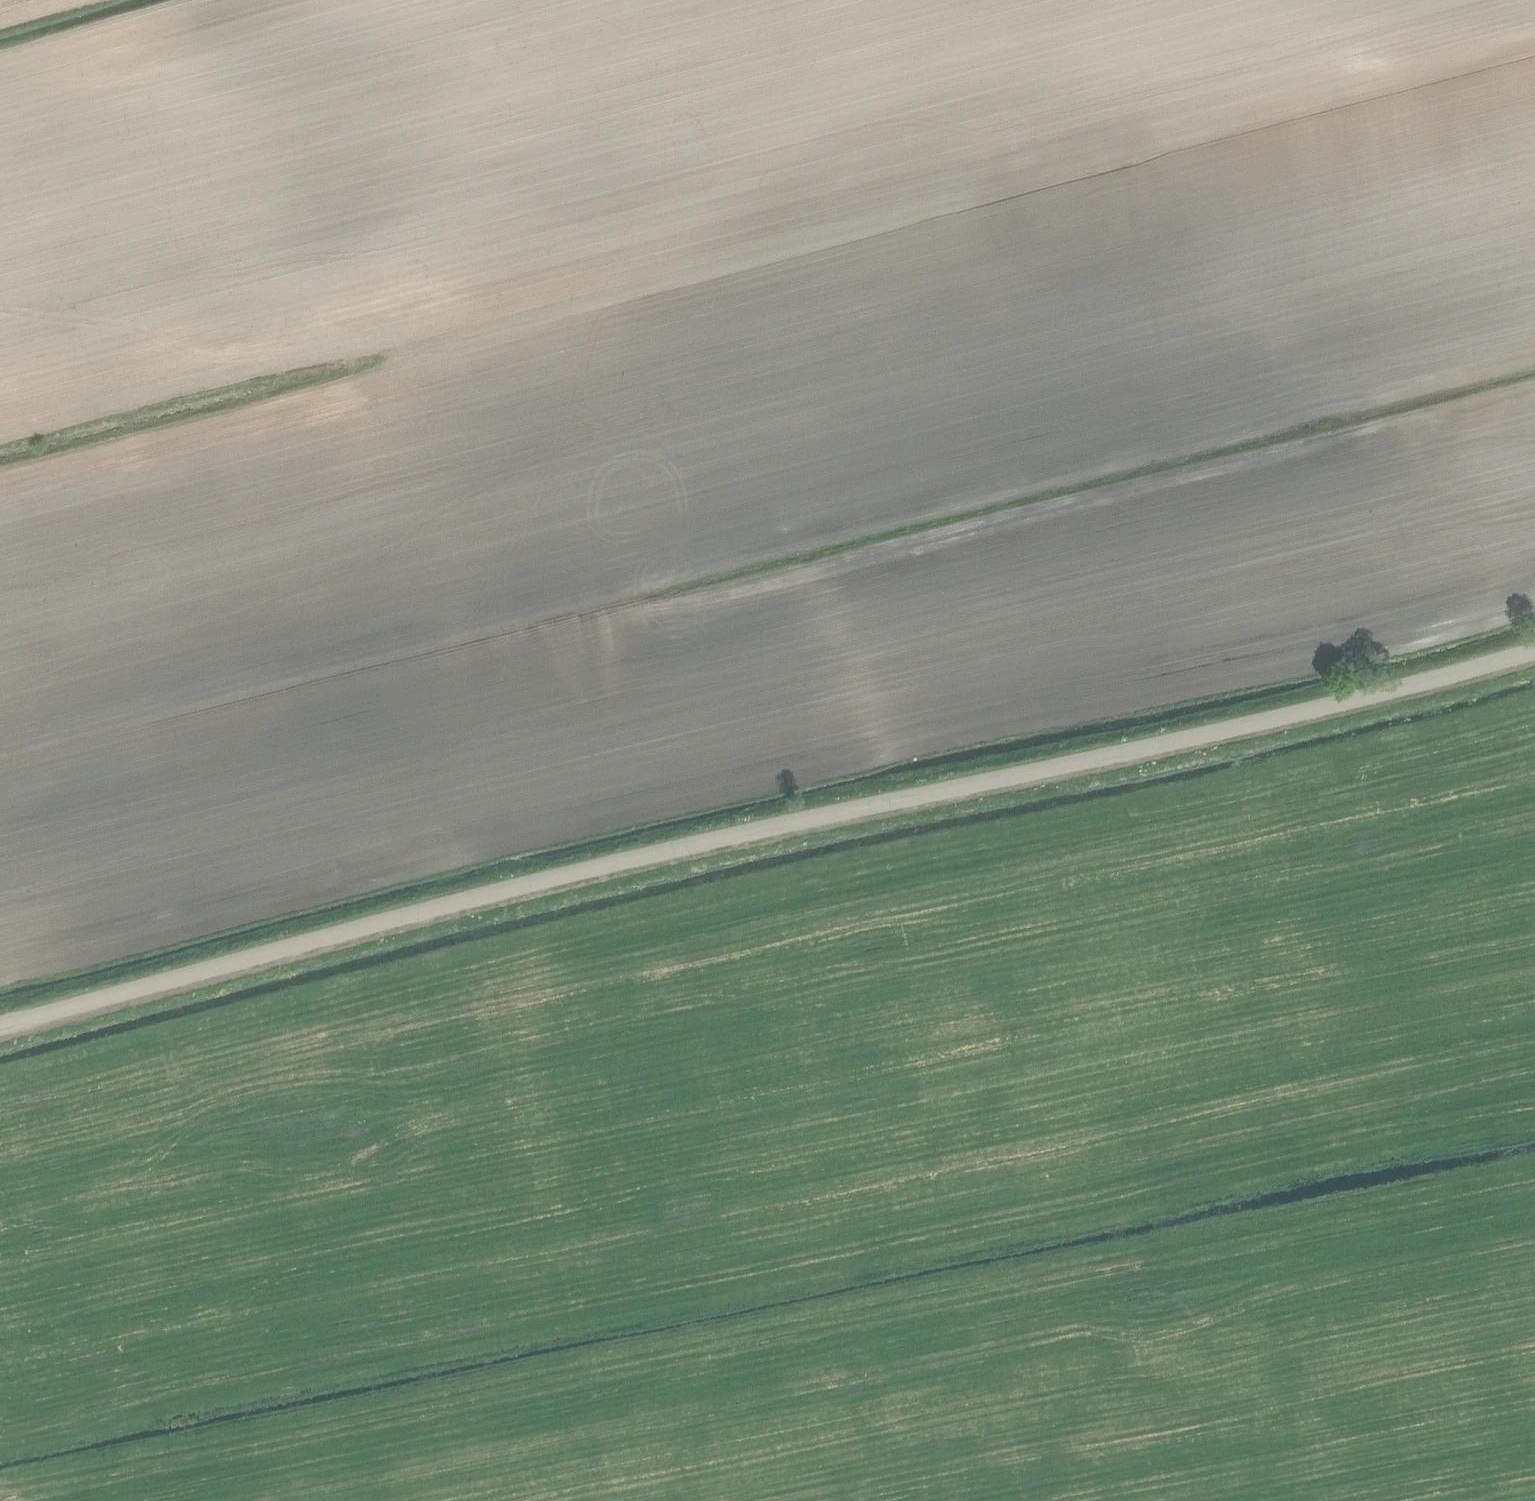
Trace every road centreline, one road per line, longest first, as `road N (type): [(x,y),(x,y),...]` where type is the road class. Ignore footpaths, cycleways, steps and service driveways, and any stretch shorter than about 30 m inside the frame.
road 1 (tertiary): [(0,1025),(667,850),(1272,719),(1534,651)]

